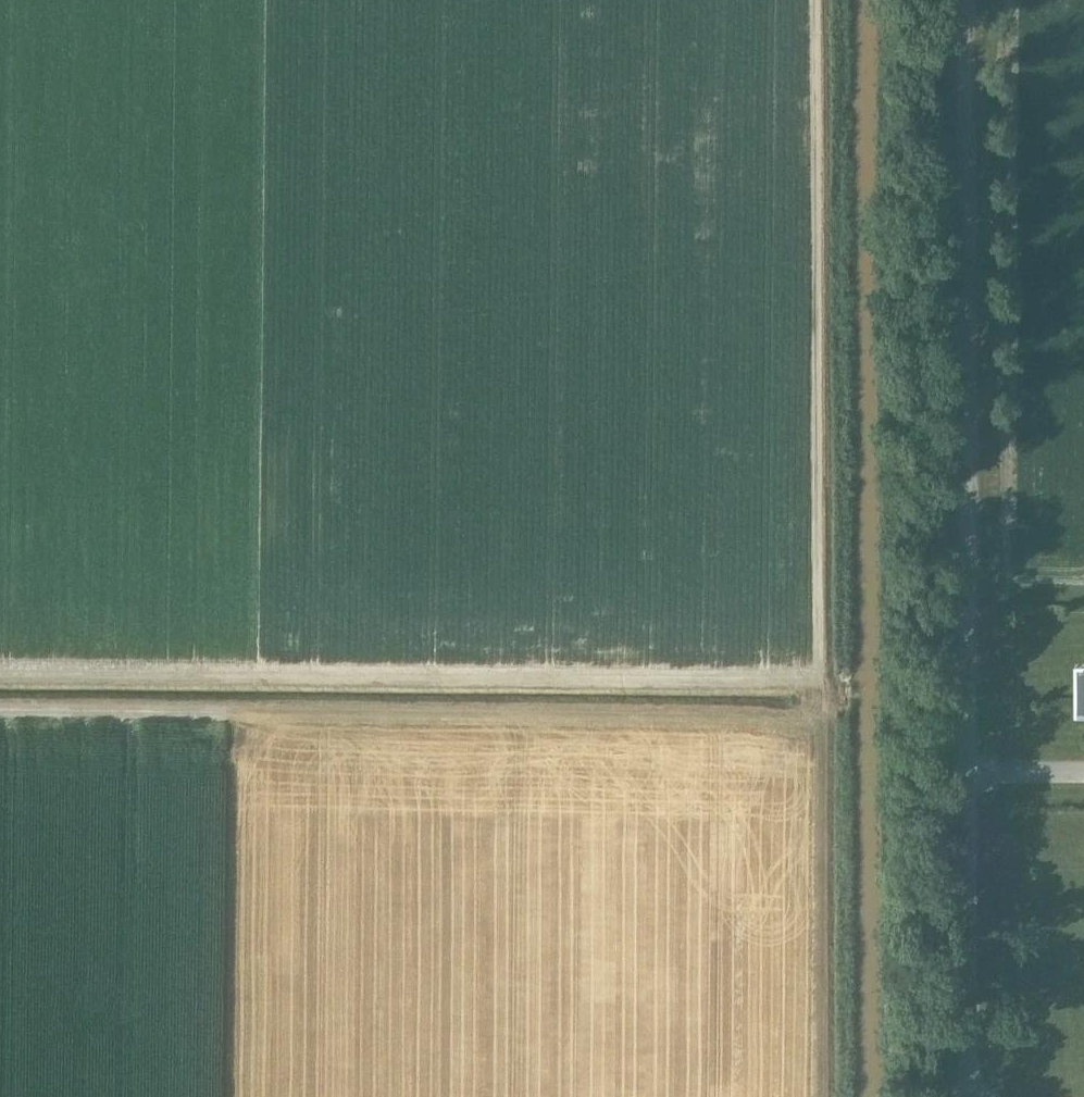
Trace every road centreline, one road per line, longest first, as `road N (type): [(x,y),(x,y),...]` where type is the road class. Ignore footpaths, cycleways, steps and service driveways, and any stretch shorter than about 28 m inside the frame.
road 1 (unclassified): [(968,1096),(963,0)]

